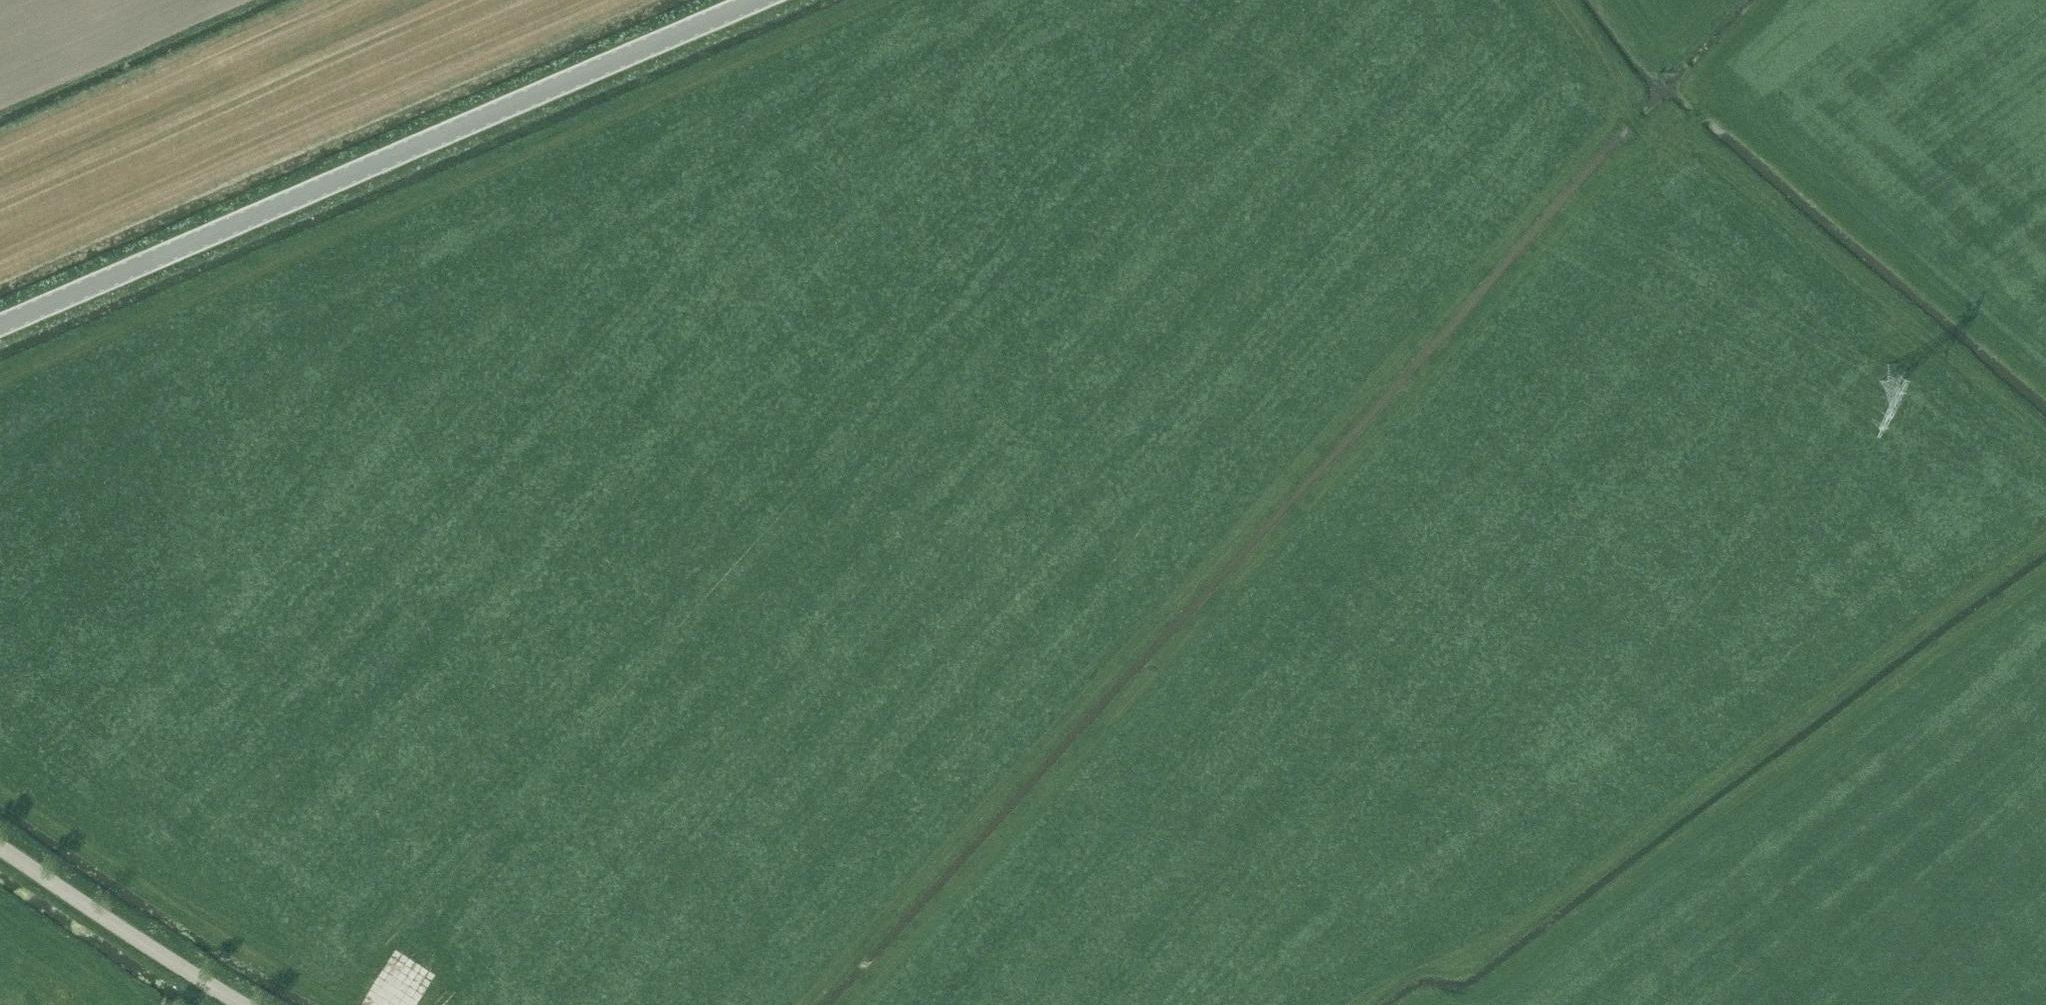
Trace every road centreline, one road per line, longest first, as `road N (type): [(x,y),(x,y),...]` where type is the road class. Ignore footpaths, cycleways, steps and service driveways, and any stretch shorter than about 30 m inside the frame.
road 1 (tertiary): [(0,328),(761,0)]
road 2 (unclassified): [(243,1004),(0,847)]

